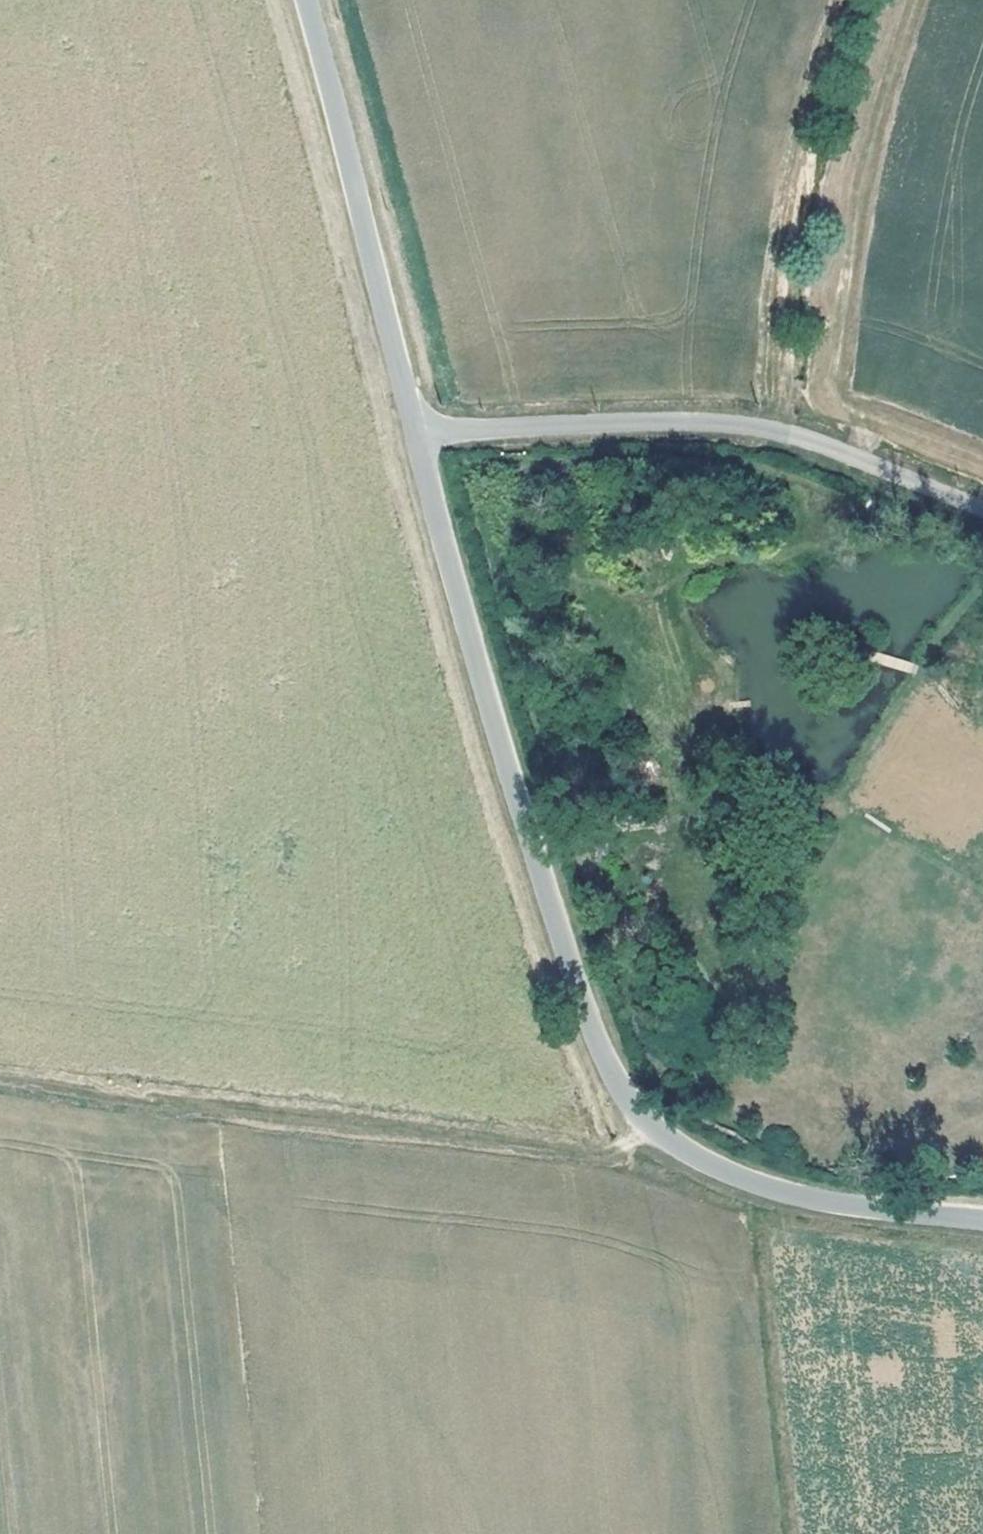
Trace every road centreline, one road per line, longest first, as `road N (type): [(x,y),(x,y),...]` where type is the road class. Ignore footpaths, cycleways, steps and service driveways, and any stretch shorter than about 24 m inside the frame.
road 1 (unclassified): [(982,1229),(789,1199),(738,1182),(657,1133),(625,1103),(575,1005),(499,767),(414,433)]
road 2 (track): [(0,1082),(591,1157),(657,1133)]
road 3 (unclassified): [(414,433),(731,425),(869,461),(982,507)]
road 4 (unclassified): [(414,433),(303,0)]
road 5 (track): [(795,1533),(756,1188)]

